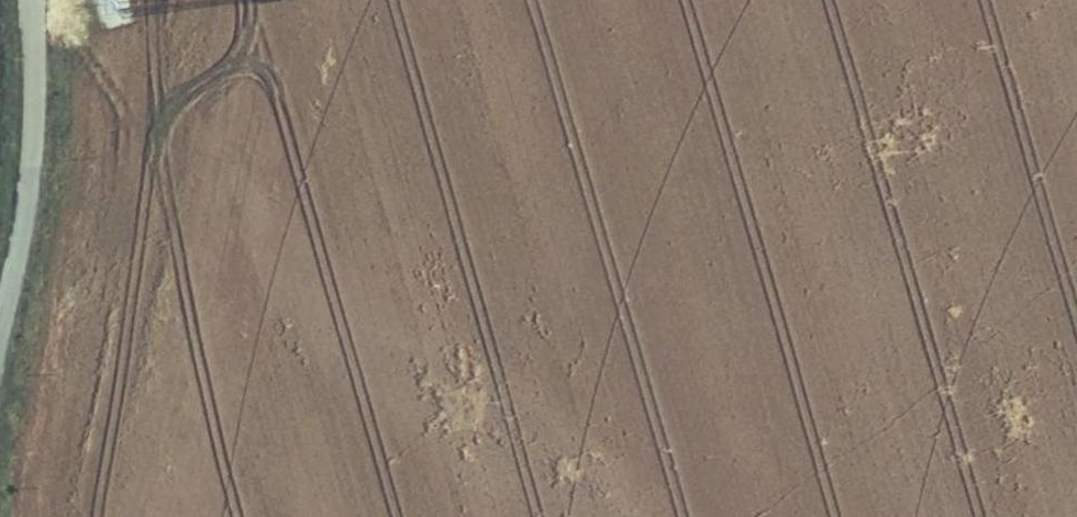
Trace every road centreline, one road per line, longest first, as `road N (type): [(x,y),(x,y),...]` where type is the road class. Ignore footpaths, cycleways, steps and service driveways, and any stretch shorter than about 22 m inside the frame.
road 1 (unclassified): [(33,0),(39,124),(0,343)]

